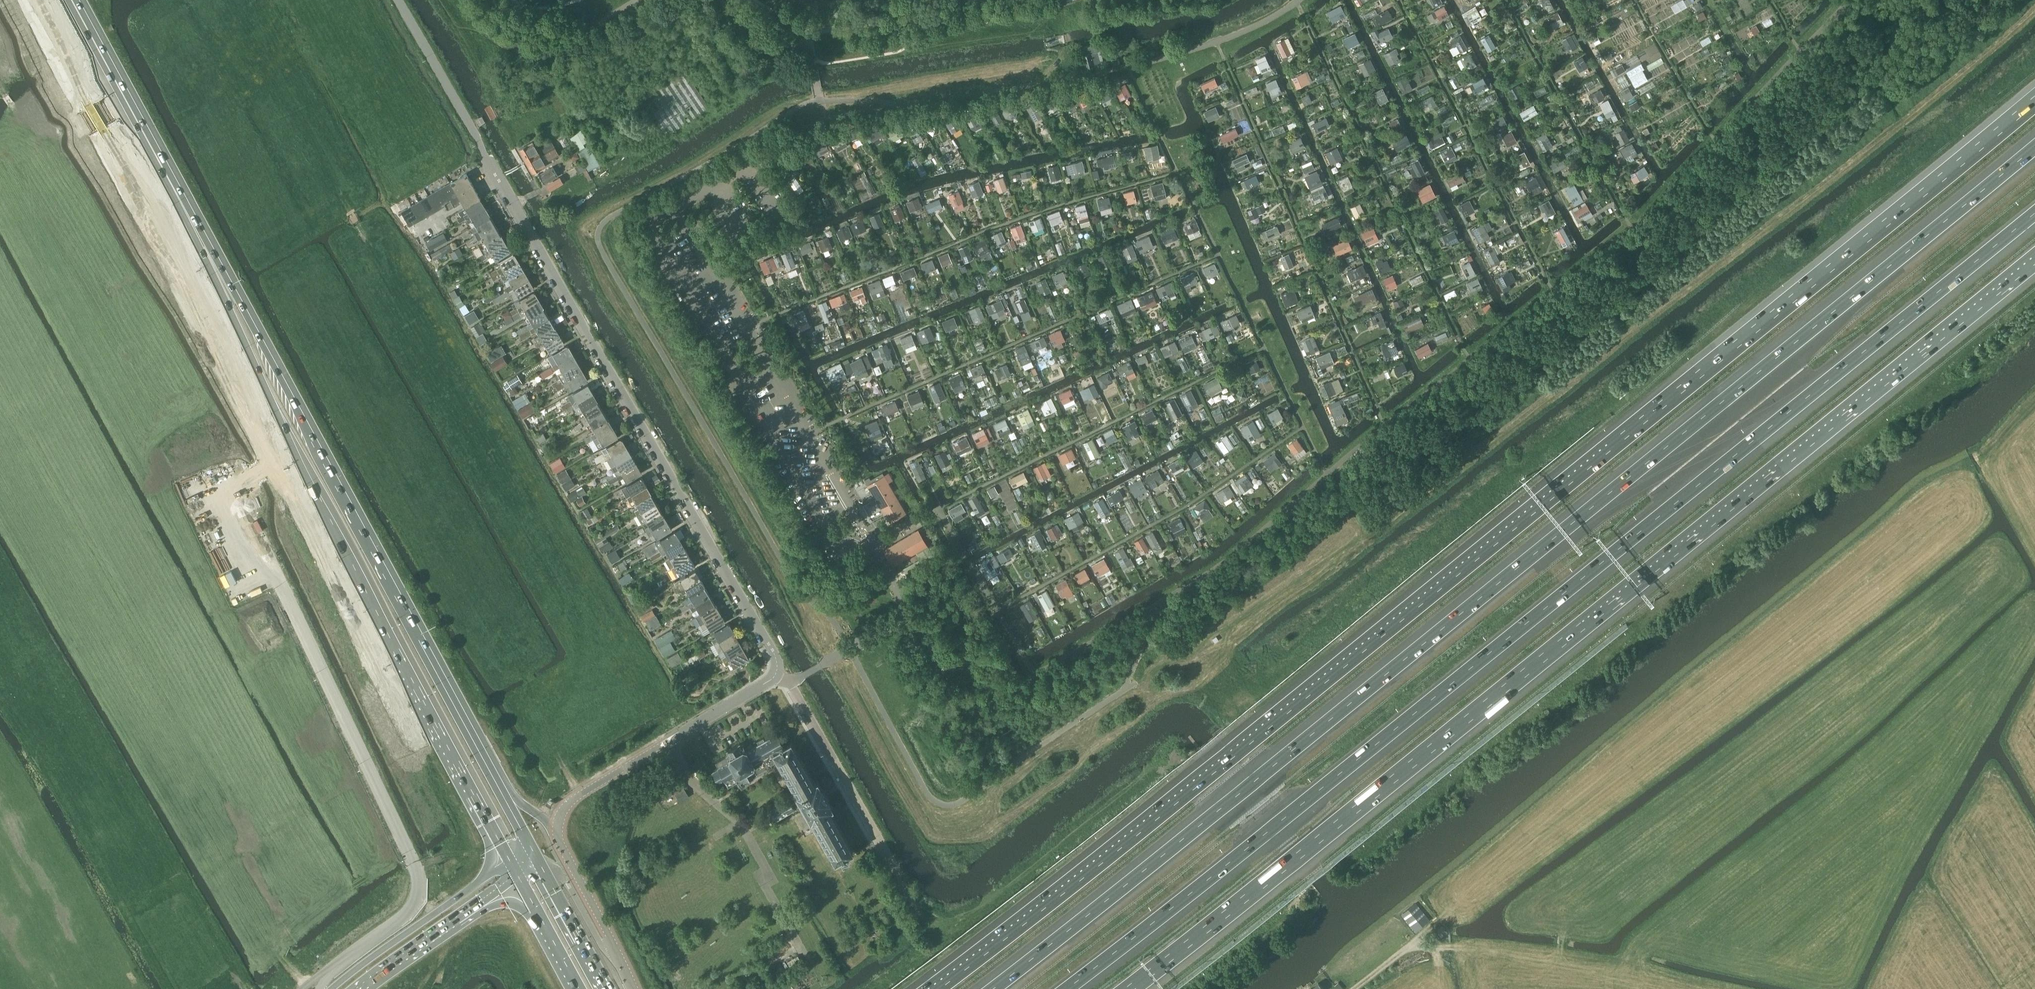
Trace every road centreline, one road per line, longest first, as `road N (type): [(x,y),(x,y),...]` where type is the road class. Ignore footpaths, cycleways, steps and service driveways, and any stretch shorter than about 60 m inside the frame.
road 1 (motorway): [(2034,98),(932,988)]
road 2 (motorway): [(2034,146),(992,988)]
road 3 (motorway): [(1065,988),(2034,212)]
road 4 (motorway): [(1128,988),(2034,260)]
road 5 (secondary): [(35,0),(398,654)]
road 6 (secondary): [(537,859),(211,255)]
road 7 (residential): [(776,676),(777,657),(482,146)]
road 8 (residential): [(635,988),(560,841),(560,817),(584,792),(776,676)]
road 9 (secondary): [(211,255),(398,654)]
road 10 (secondary): [(211,255),(75,0)]
road 11 (secondary): [(398,654),(511,863)]
road 12 (primary): [(511,863),(332,988)]
road 13 (primary): [(365,988),(519,876)]
road 14 (residential): [(883,848),(789,683)]
road 15 (unclassified): [(482,146),(398,0)]
road 16 (primary): [(609,988),(537,859)]
road 17 (primary): [(519,876),(578,988)]

